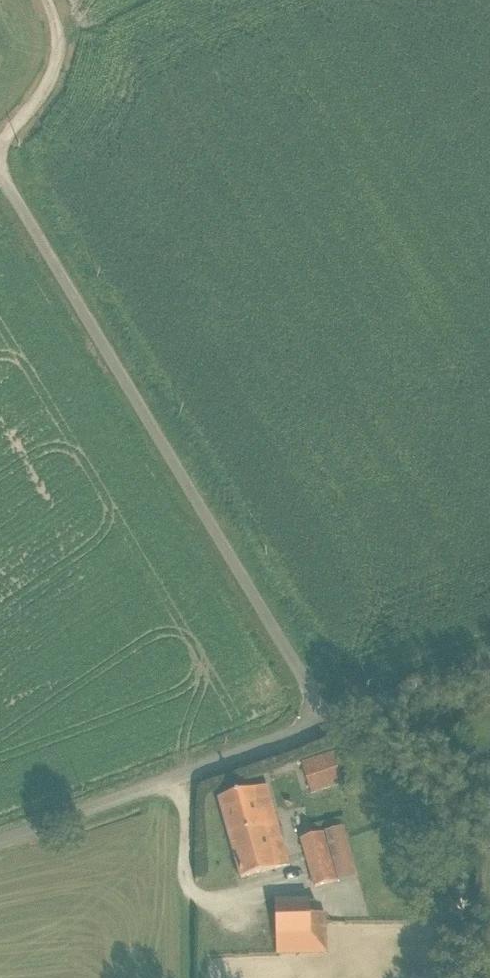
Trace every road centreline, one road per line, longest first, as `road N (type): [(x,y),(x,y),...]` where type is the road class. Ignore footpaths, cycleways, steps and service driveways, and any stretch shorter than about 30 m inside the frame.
road 1 (unclassified): [(327,718),(0,172)]
road 2 (unclassified): [(0,840),(327,718)]
road 3 (unclassified): [(327,718),(489,658)]

